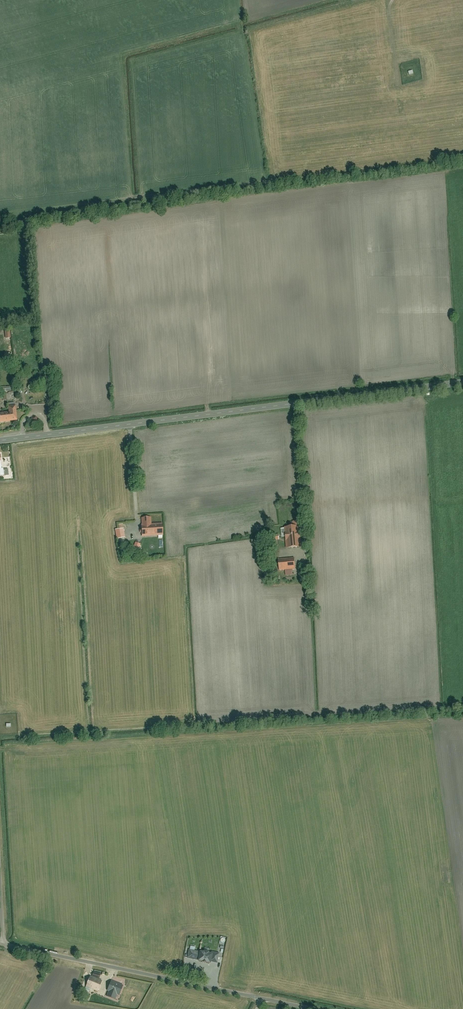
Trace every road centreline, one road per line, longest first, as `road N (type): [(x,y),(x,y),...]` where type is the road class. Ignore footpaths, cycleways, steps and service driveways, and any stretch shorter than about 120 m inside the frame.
road 1 (tertiary): [(0,441),(462,385)]
road 2 (residential): [(3,945),(263,999)]
road 3 (track): [(297,406),(306,553),(290,554)]

